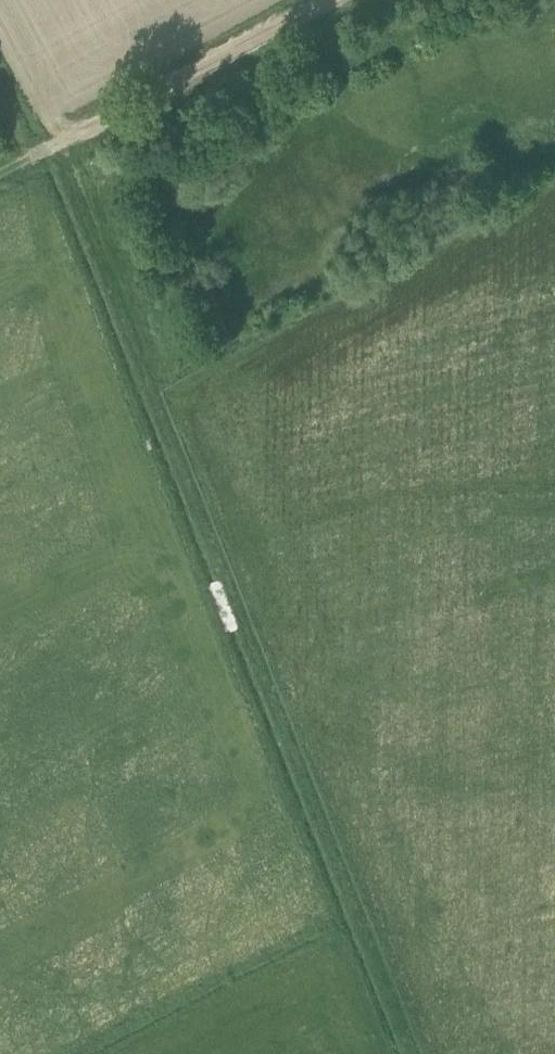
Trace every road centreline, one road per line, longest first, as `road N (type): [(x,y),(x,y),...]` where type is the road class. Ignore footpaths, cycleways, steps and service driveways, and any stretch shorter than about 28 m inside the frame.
road 1 (track): [(333,0),(0,177)]

